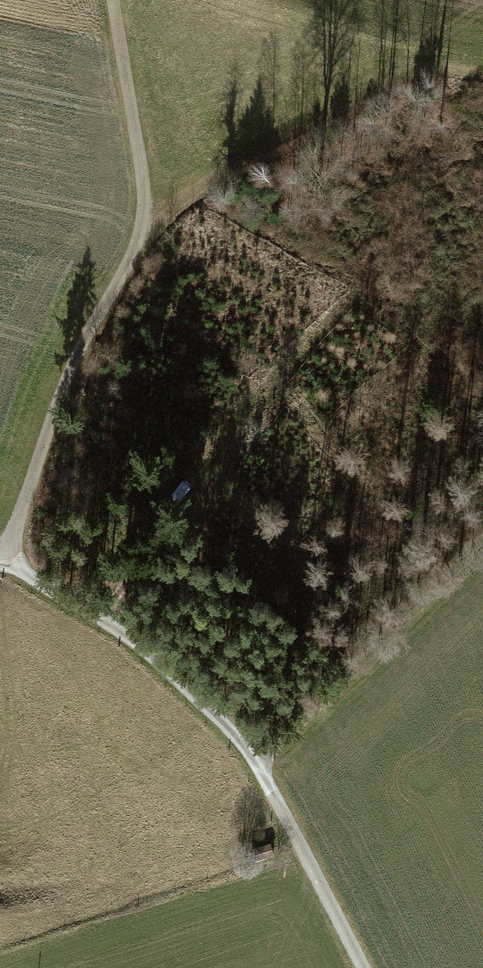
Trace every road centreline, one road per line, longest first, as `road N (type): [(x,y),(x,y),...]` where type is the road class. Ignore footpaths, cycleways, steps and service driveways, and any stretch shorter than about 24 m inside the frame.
road 1 (track): [(114,0),(142,177),(139,240),(75,361),(21,514),(17,564),(0,564)]
road 2 (track): [(17,564),(143,652),(262,763),(370,967)]
road 3 (track): [(139,240),(203,187),(410,75),(445,66),(482,74)]
road 4 (track): [(262,763),(313,724),(482,555)]

